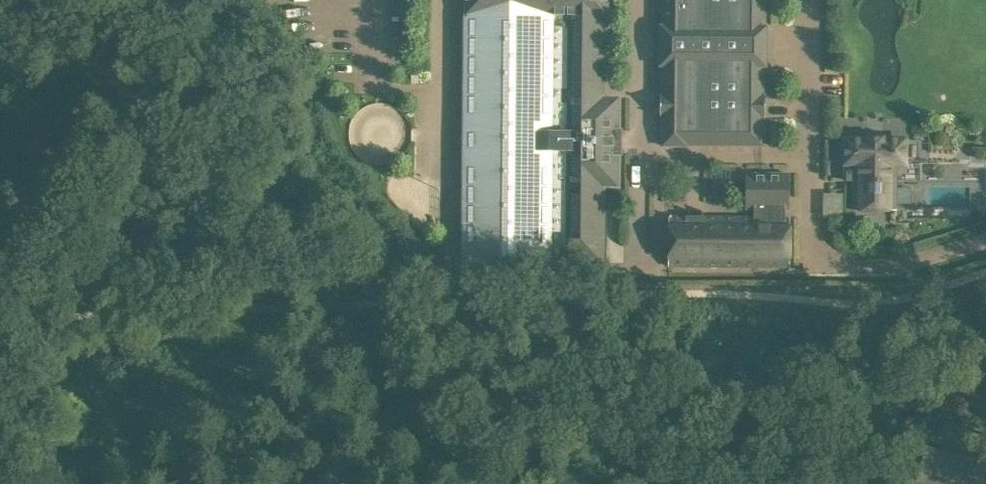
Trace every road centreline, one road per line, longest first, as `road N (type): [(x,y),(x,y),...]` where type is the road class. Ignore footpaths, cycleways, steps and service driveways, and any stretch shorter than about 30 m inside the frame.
road 1 (track): [(369,287),(34,297)]
road 2 (track): [(984,451),(985,276)]

